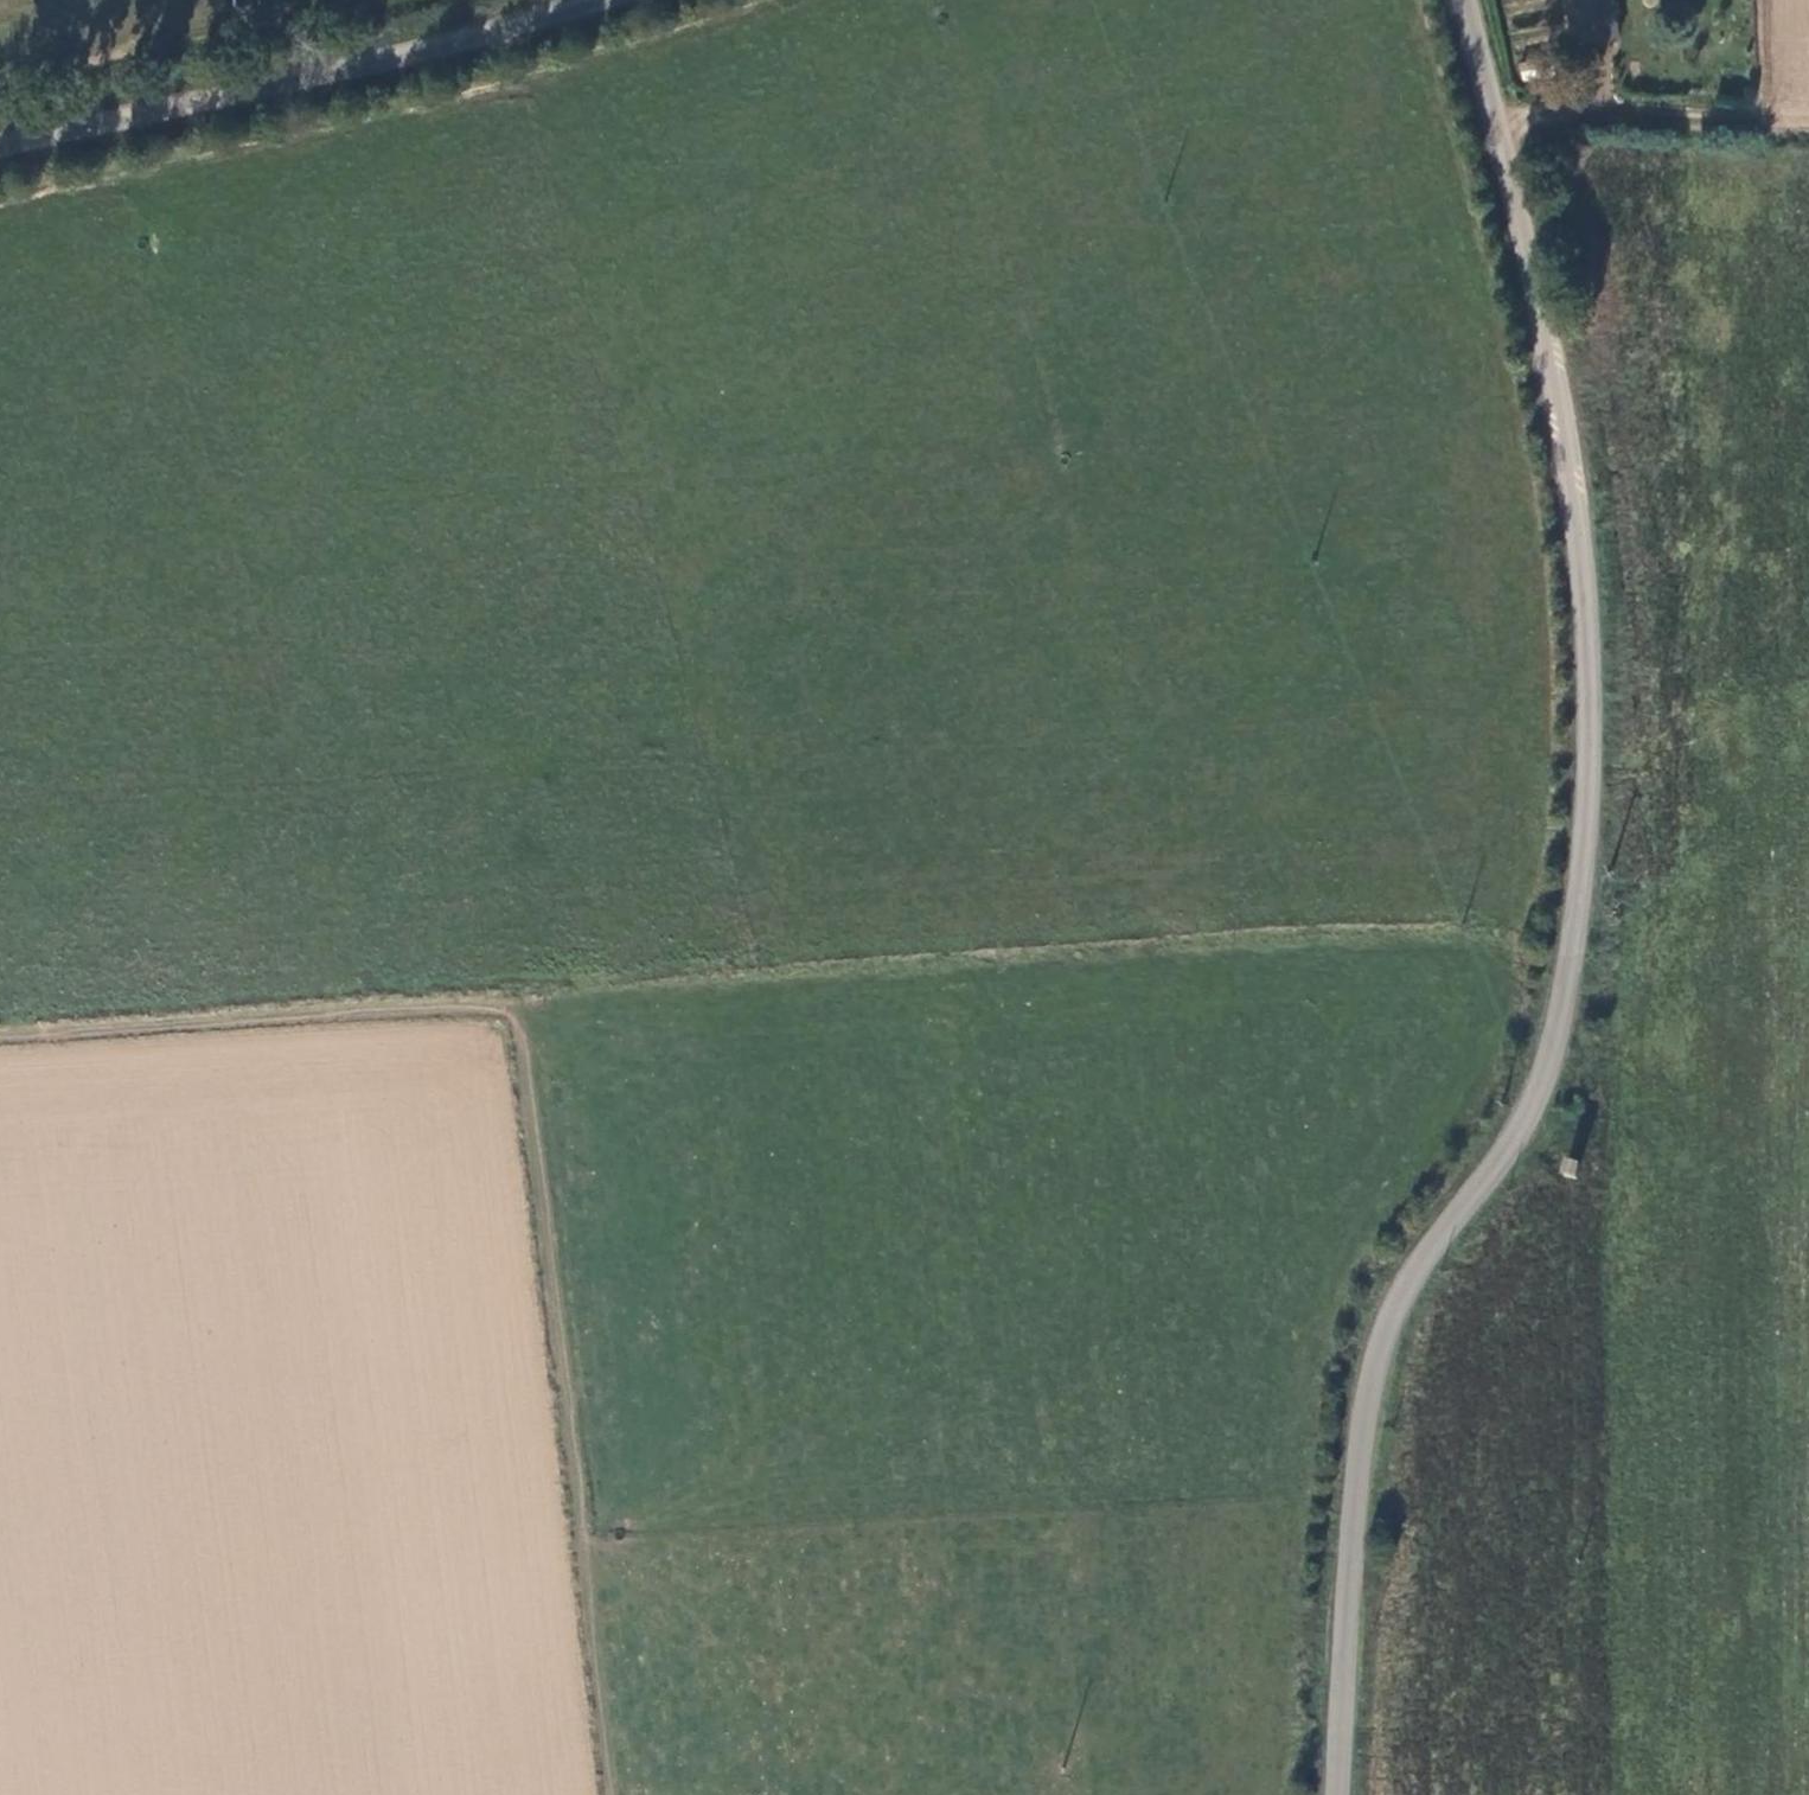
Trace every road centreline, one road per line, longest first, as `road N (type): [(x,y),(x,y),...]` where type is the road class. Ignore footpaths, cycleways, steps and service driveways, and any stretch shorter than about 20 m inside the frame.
road 1 (tertiary): [(1340,1794),(1345,1611),(1366,1388),(1406,1287),(1530,1121),(1554,1042),(1590,760),(1587,603),(1573,477),(1470,0)]
road 2 (unclassified): [(0,146),(486,34),(598,0)]

